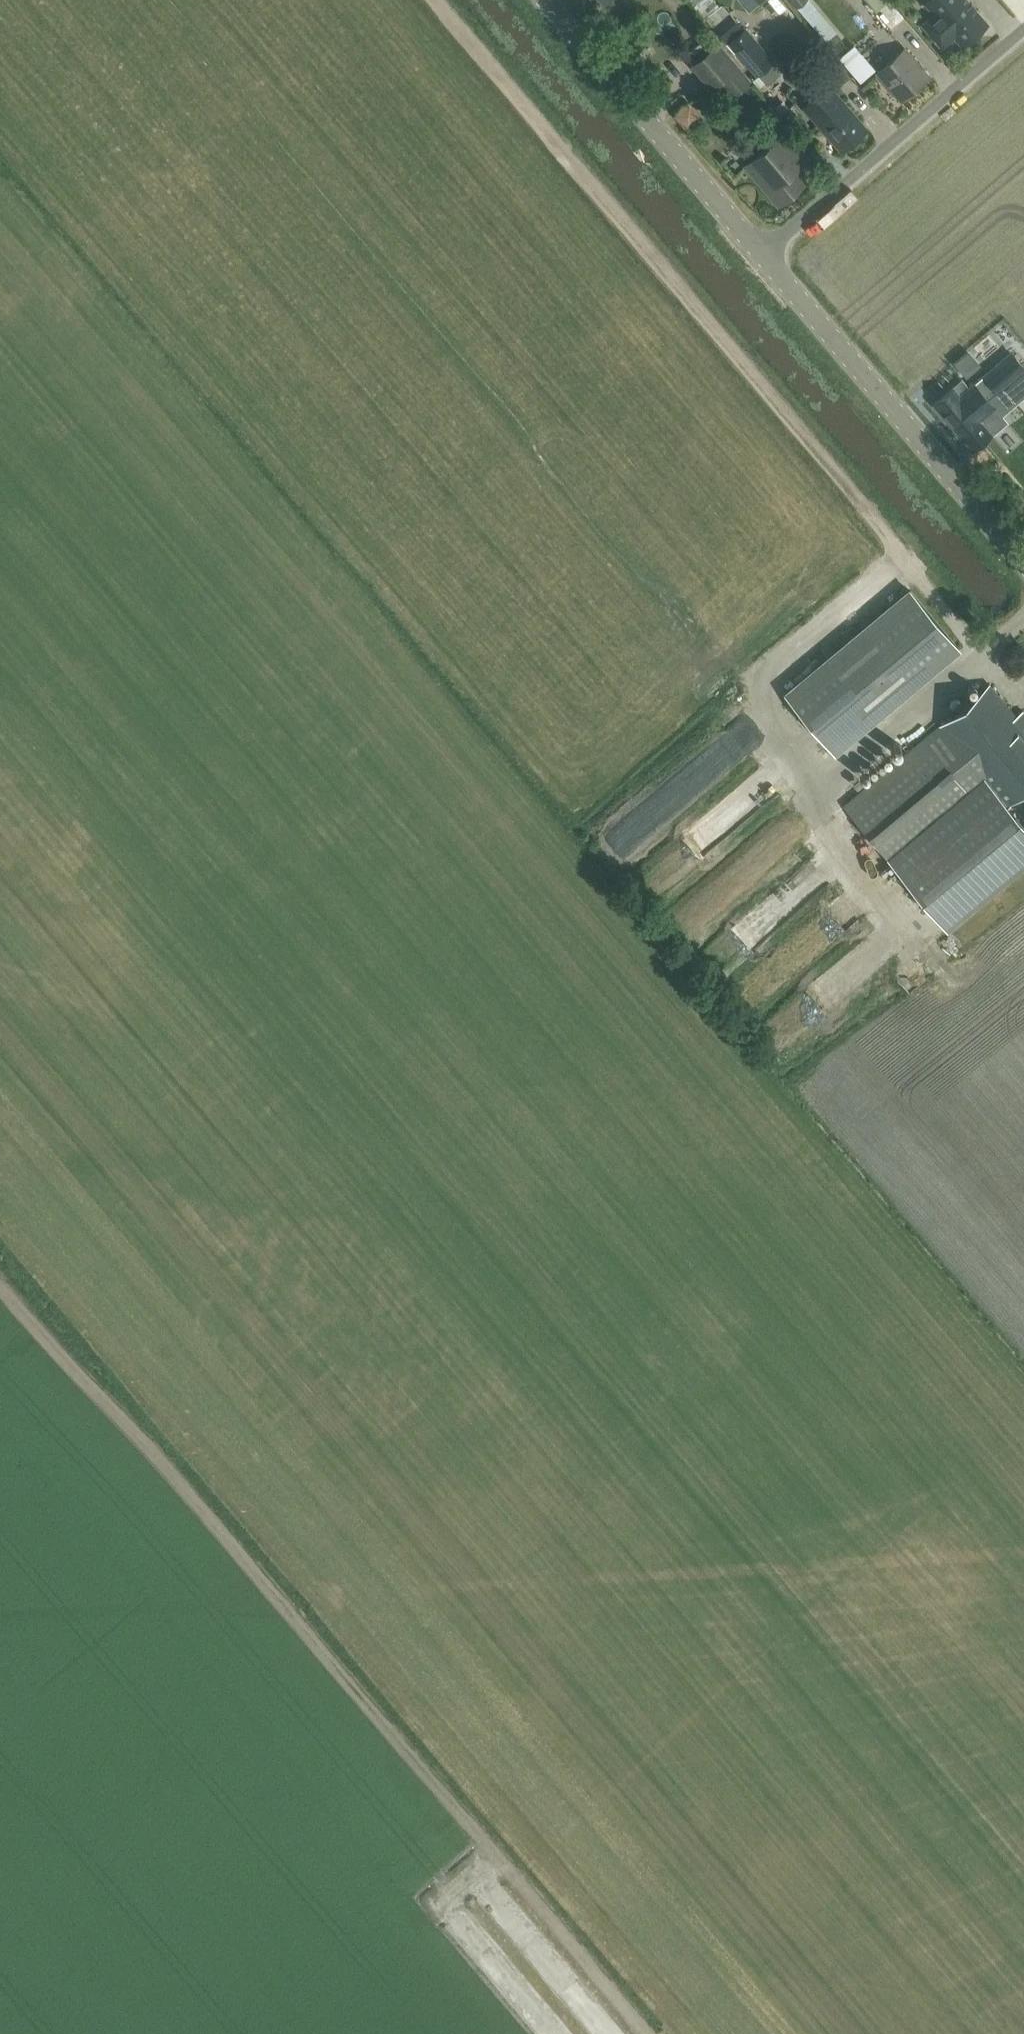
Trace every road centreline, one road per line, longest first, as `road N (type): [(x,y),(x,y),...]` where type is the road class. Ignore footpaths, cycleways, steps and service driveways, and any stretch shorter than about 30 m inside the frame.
road 1 (track): [(1023,619),(818,790),(779,735),(768,686),(782,660),(904,555),(434,0)]
road 2 (tertiary): [(1023,563),(762,256)]
road 3 (unclassified): [(1023,29),(762,256)]
road 4 (tertiary): [(762,256),(545,0)]

